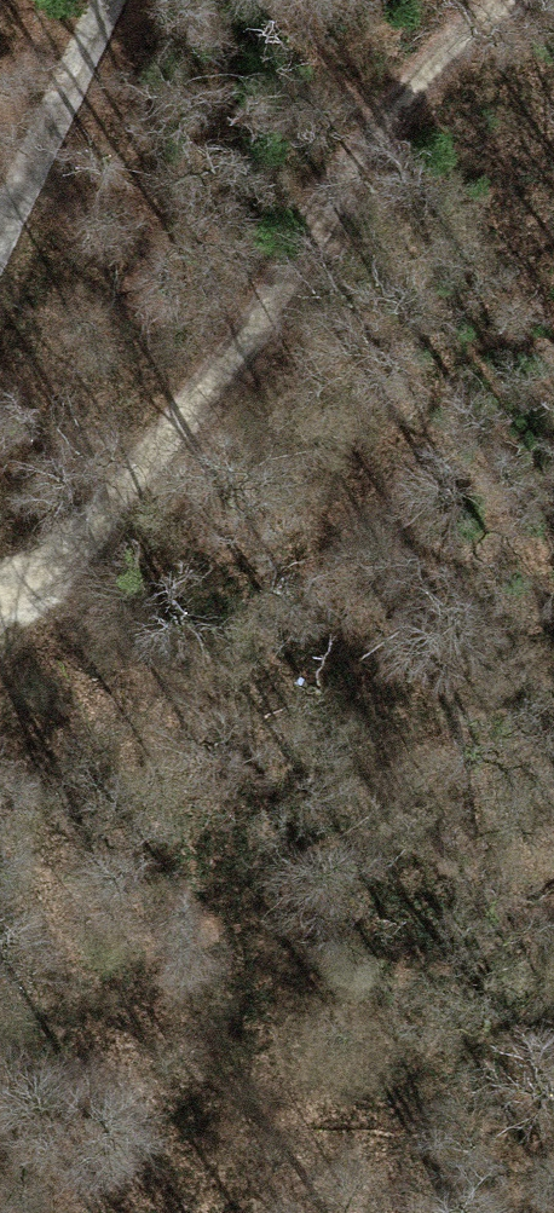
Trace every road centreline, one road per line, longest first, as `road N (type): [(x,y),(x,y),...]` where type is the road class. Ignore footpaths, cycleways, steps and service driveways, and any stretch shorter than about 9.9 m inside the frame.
road 1 (motorway): [(87,0),(104,613),(135,1212)]
road 2 (motorway): [(390,1212),(349,0)]
road 3 (track): [(0,638),(248,334),(435,61),(511,0)]
road 4 (track): [(0,232),(105,0)]

